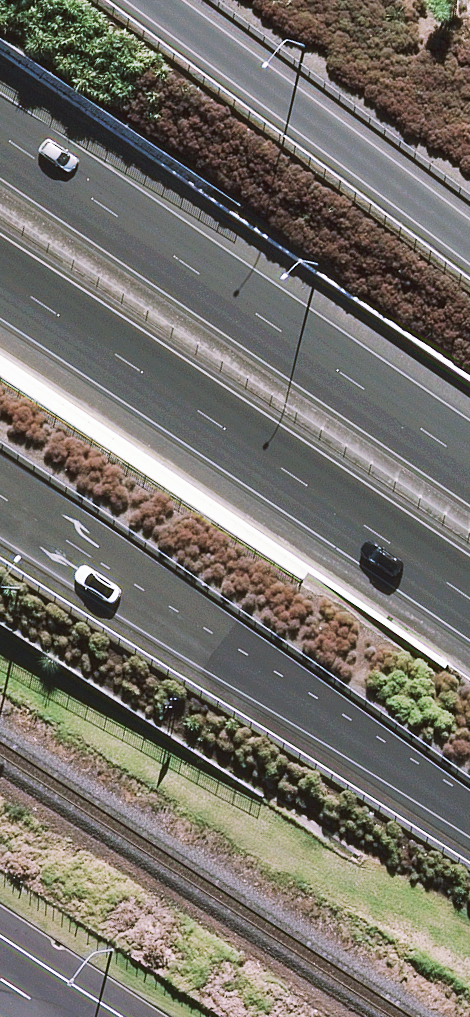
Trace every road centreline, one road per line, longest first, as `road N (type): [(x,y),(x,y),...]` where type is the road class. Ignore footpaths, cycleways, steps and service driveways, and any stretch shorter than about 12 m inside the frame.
road 1 (motorway): [(0,137),(469,466)]
road 2 (motorway): [(469,597),(0,278)]
road 3 (motorway): [(469,799),(0,484)]
road 4 (motorway): [(139,0),(469,254)]

